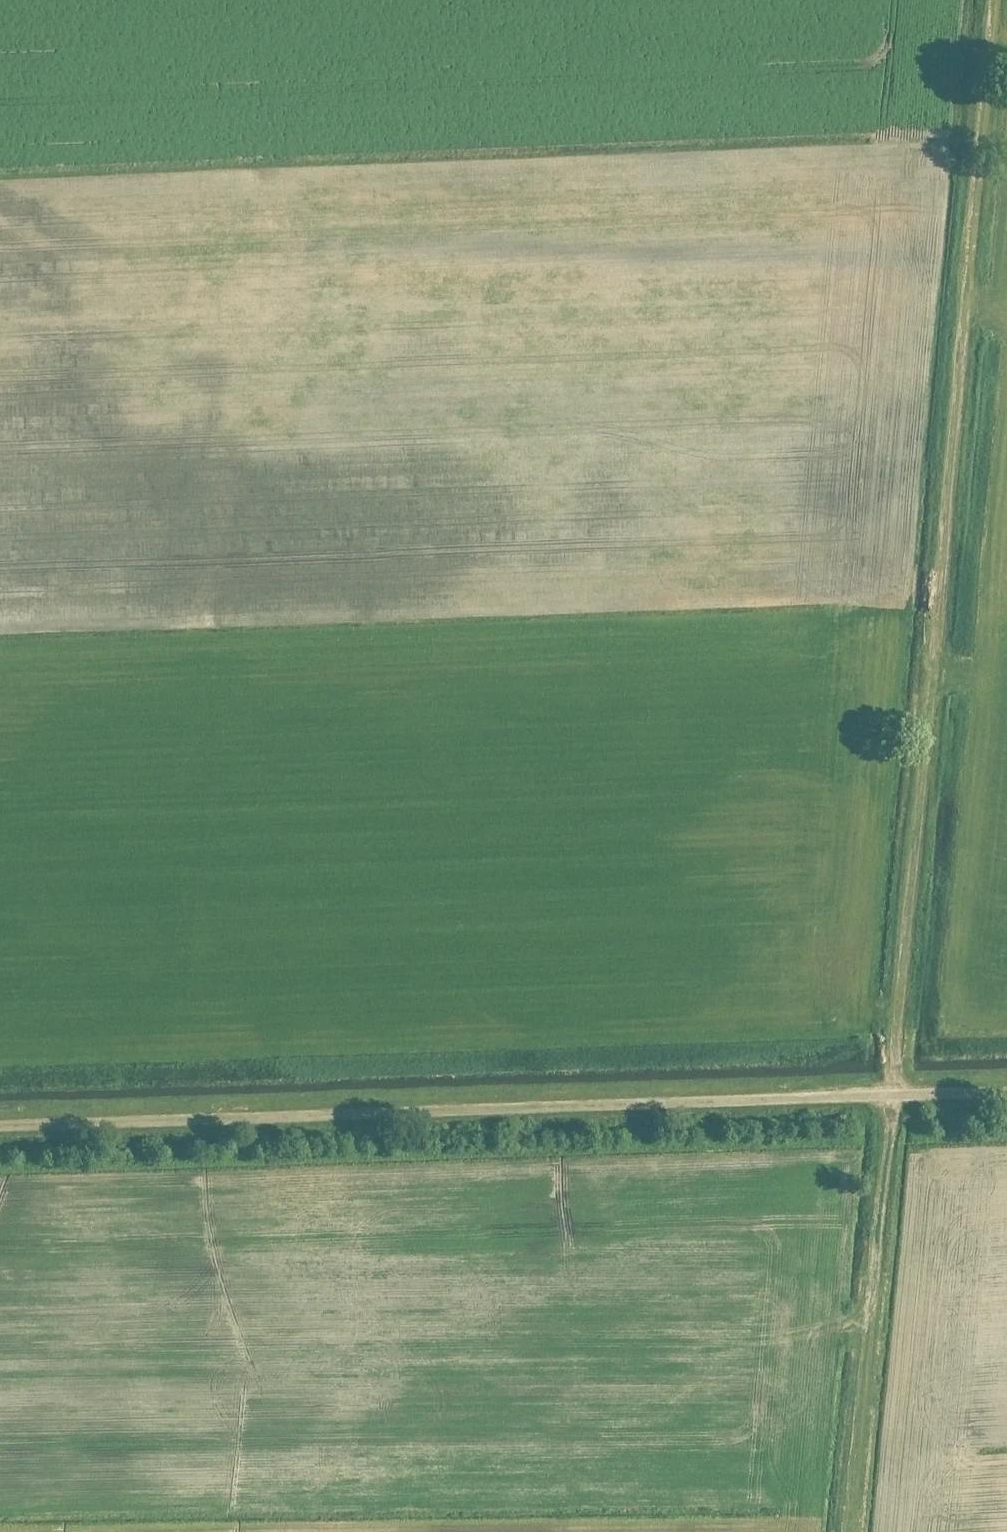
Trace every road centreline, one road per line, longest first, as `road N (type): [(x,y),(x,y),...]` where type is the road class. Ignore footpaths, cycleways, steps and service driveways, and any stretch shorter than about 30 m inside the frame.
road 1 (track): [(992,0),(849,1531)]
road 2 (unclassified): [(0,1130),(1006,1095)]

